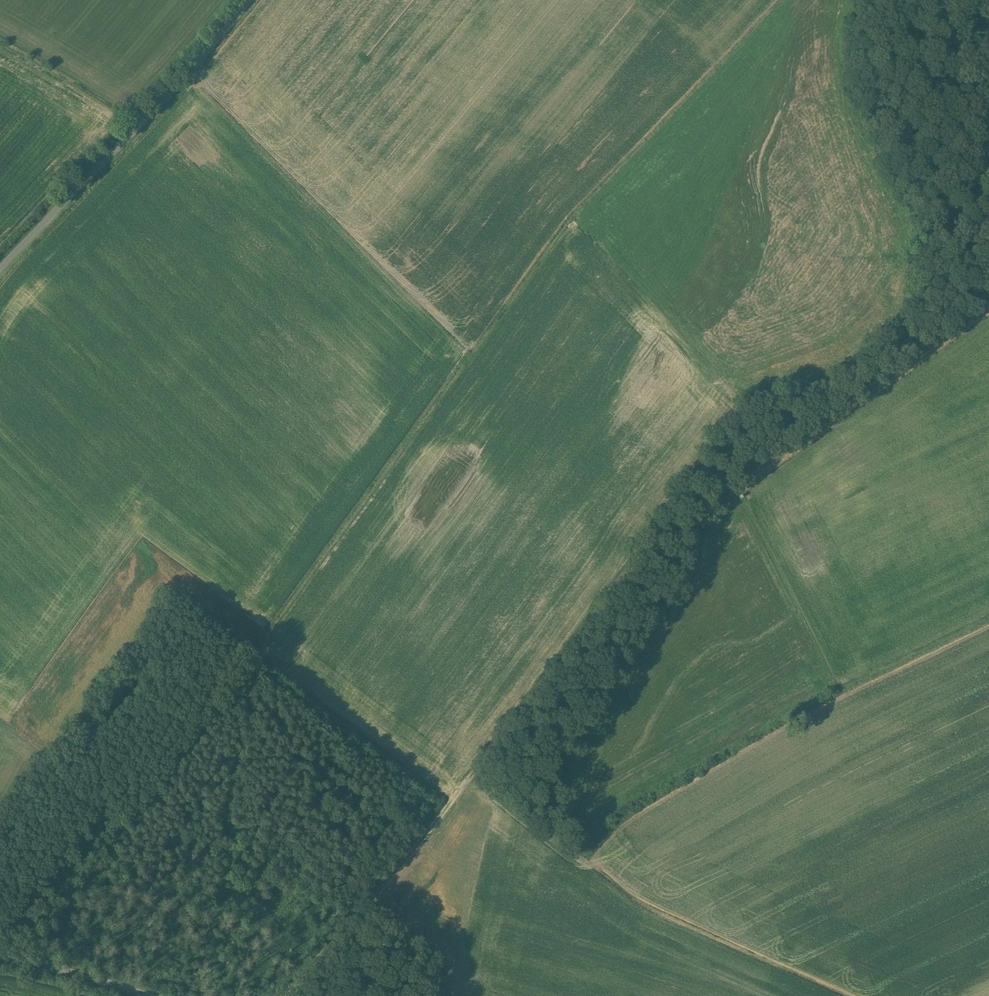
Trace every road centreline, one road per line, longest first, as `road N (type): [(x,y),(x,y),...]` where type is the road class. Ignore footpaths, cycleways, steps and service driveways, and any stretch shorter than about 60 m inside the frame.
road 1 (track): [(281,995),(543,692),(641,556),(988,311)]
road 2 (unclassified): [(0,263),(250,0)]
road 3 (unclassified): [(167,995),(55,964),(0,959)]

